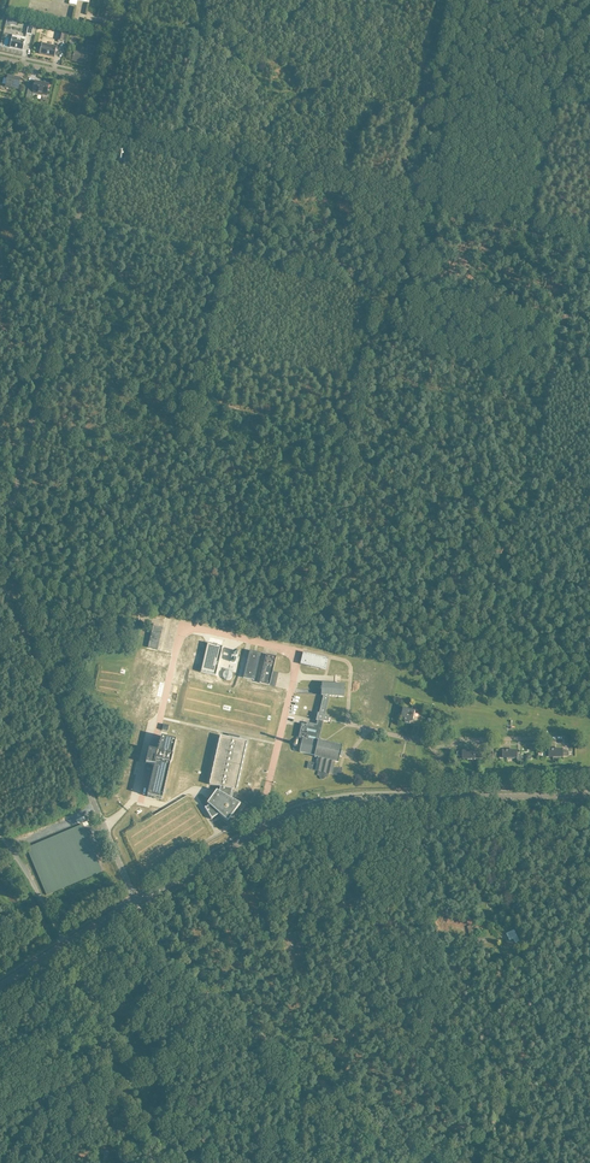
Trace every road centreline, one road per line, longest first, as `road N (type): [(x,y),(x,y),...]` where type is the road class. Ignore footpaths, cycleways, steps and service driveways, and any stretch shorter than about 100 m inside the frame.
road 1 (tertiary): [(136,901),(318,805),(589,793)]
road 2 (residential): [(9,504),(108,83)]
road 3 (track): [(480,1162),(342,1088),(160,949),(140,909)]
road 4 (tertiary): [(136,901),(0,576)]

